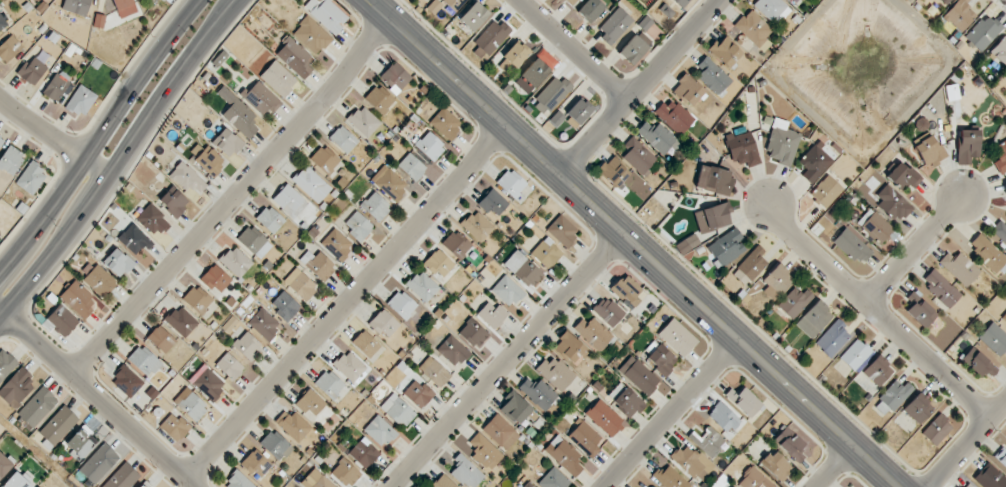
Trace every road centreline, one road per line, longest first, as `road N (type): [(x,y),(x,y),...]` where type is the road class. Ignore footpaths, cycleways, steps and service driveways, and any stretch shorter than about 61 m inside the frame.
road 1 (tertiary): [(895,486),(365,0)]
road 2 (residential): [(182,480),(506,129)]
road 3 (residential): [(69,374),(387,20)]
road 4 (secondary): [(0,311),(233,0)]
road 5 (residential): [(391,486),(621,235)]
road 6 (secondary): [(198,0),(0,267)]
road 7 (residential): [(990,420),(771,212)]
road 8 (residential): [(1,310),(189,486)]
road 9 (residential): [(559,178),(719,0)]
road 10 (residential): [(602,486),(735,339)]
road 11 (residential): [(625,100),(518,0)]
road 12 (residential): [(866,301),(965,199)]
road 13 (residential): [(0,98),(109,173)]

